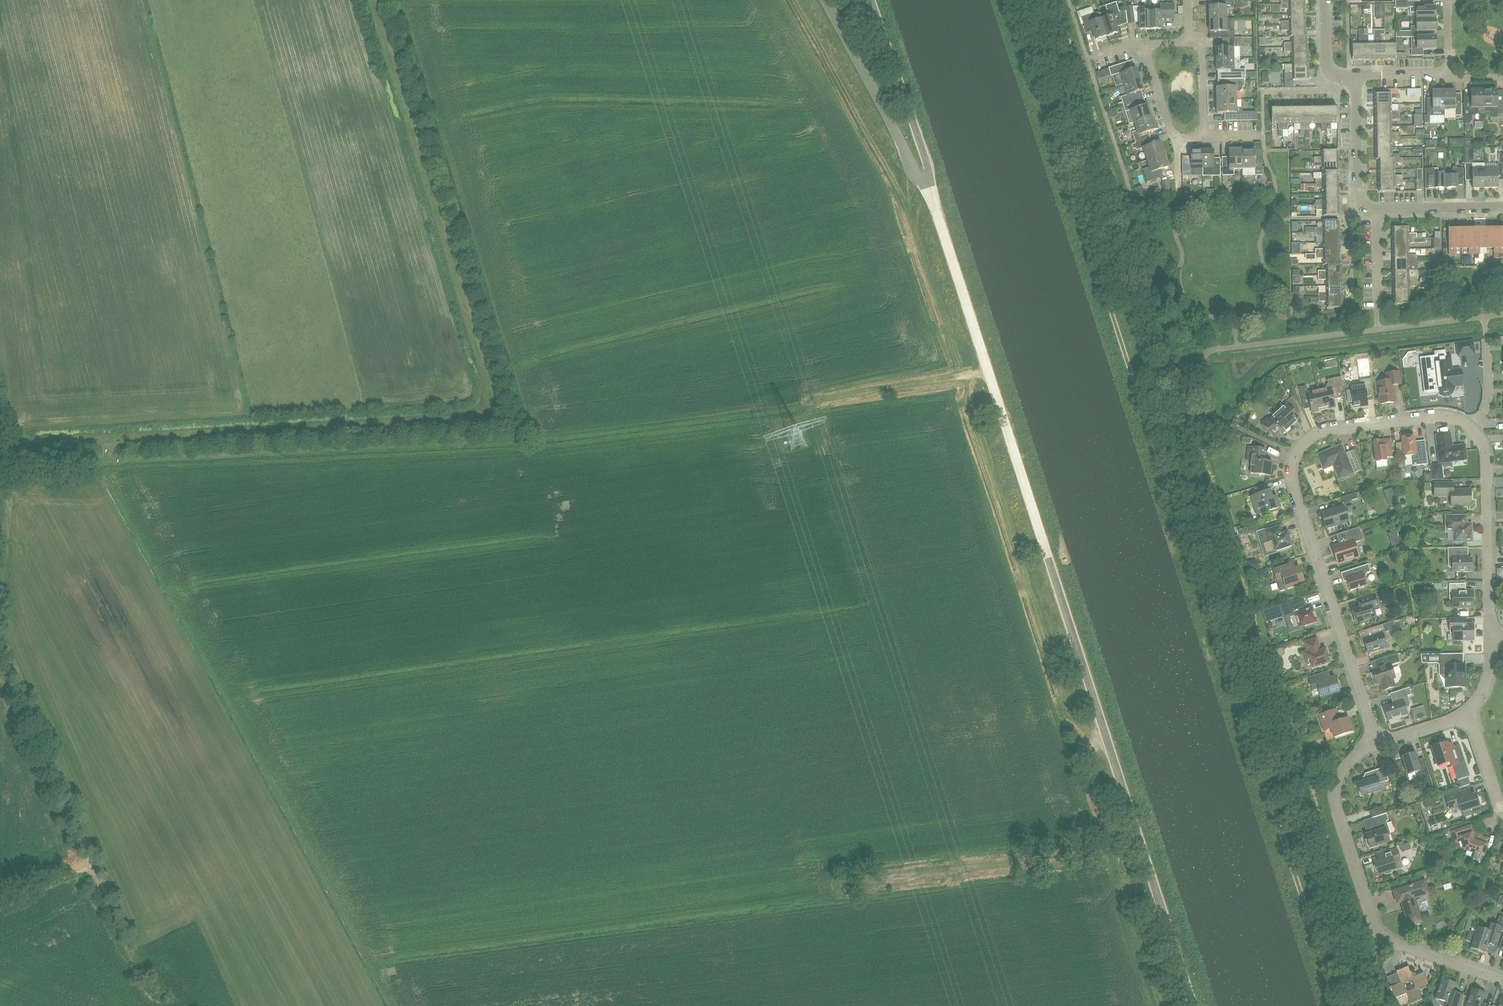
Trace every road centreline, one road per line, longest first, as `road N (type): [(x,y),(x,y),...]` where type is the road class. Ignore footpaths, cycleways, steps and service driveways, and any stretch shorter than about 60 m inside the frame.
road 1 (unclassified): [(1194,1005),(931,190)]
road 2 (track): [(1131,377),(1337,1005)]
road 3 (residential): [(1376,745),(1295,493),(1296,455),(1327,431),(1445,416),(1472,427)]
road 4 (track): [(835,886),(1102,850),(1111,832),(1090,756),(1098,711)]
road 5 (track): [(1009,0),(1131,377)]
road 6 (residential): [(1502,980),(1386,940),(1376,928),(1336,806),(1346,766),(1376,745)]
road 7 (track): [(89,867),(0,647)]
road 8 (unclassified): [(931,190),(825,0)]
road 9 (residential): [(1490,637),(1486,448),(1472,427)]
road 10 (unclassified): [(872,0),(931,190)]
road 11 (residential): [(1376,209),(1360,201),(1356,78)]
road 12 (track): [(132,966),(89,867),(64,877)]
road 13 (residential): [(1376,209),(1502,206)]

